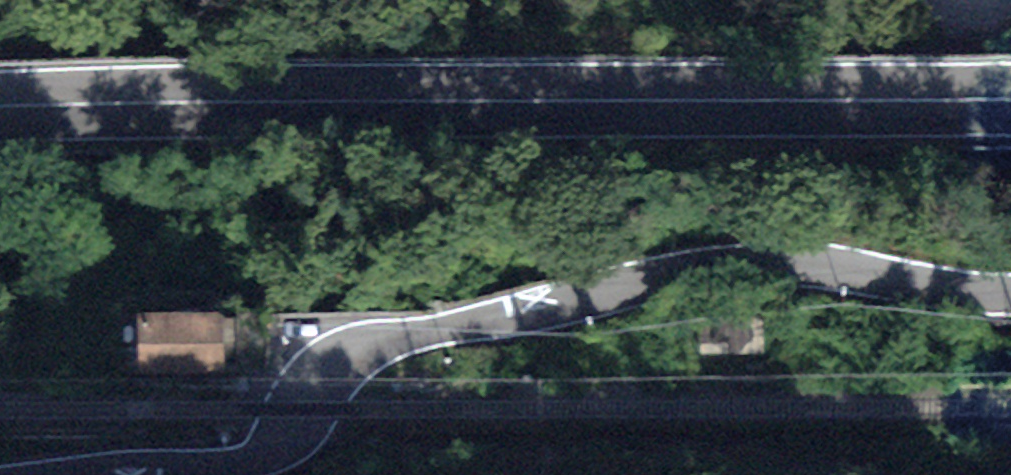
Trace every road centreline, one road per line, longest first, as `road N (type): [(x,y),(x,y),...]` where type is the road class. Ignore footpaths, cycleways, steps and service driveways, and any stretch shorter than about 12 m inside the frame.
road 1 (primary): [(0,103),(1010,96)]
road 2 (tertiary): [(1010,293),(949,292),(801,267),(682,275),(368,347),(327,373),(275,450),(256,462),(94,474)]

